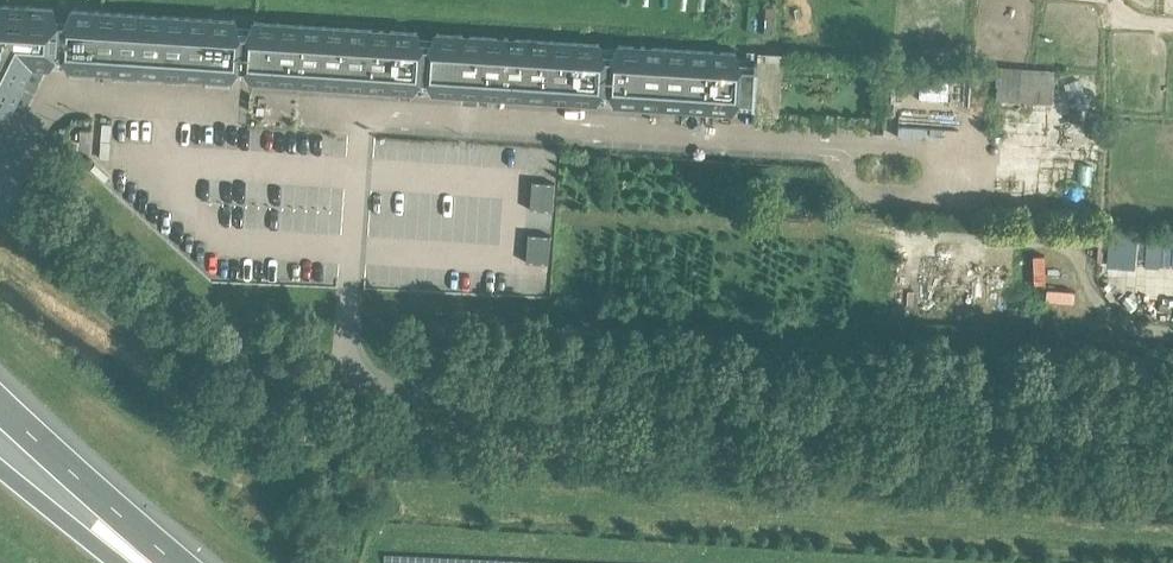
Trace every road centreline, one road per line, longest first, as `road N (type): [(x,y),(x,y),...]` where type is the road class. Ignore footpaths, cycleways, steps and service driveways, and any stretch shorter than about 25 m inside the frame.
road 1 (unclassified): [(0,224),(179,349),(244,371),(357,387),(1172,432)]
road 2 (motorway): [(156,562),(0,422)]
road 3 (motorway): [(111,562),(0,474)]

